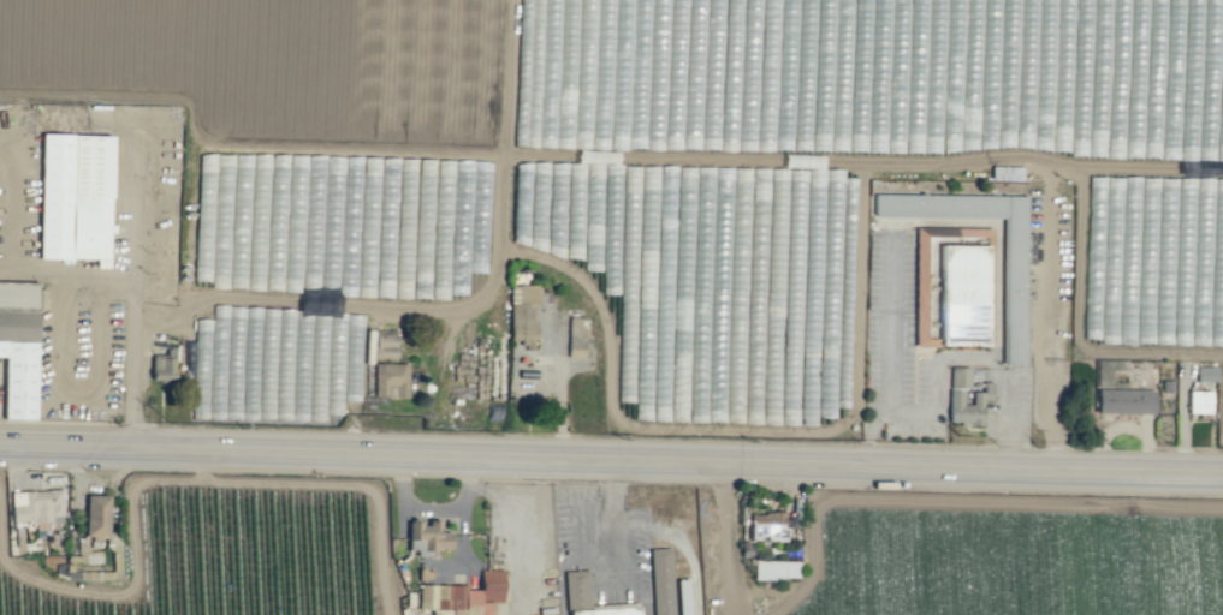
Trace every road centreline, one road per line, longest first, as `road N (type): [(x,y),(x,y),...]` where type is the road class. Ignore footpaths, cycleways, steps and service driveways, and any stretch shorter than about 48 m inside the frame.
road 1 (secondary): [(0,443),(1222,474)]

